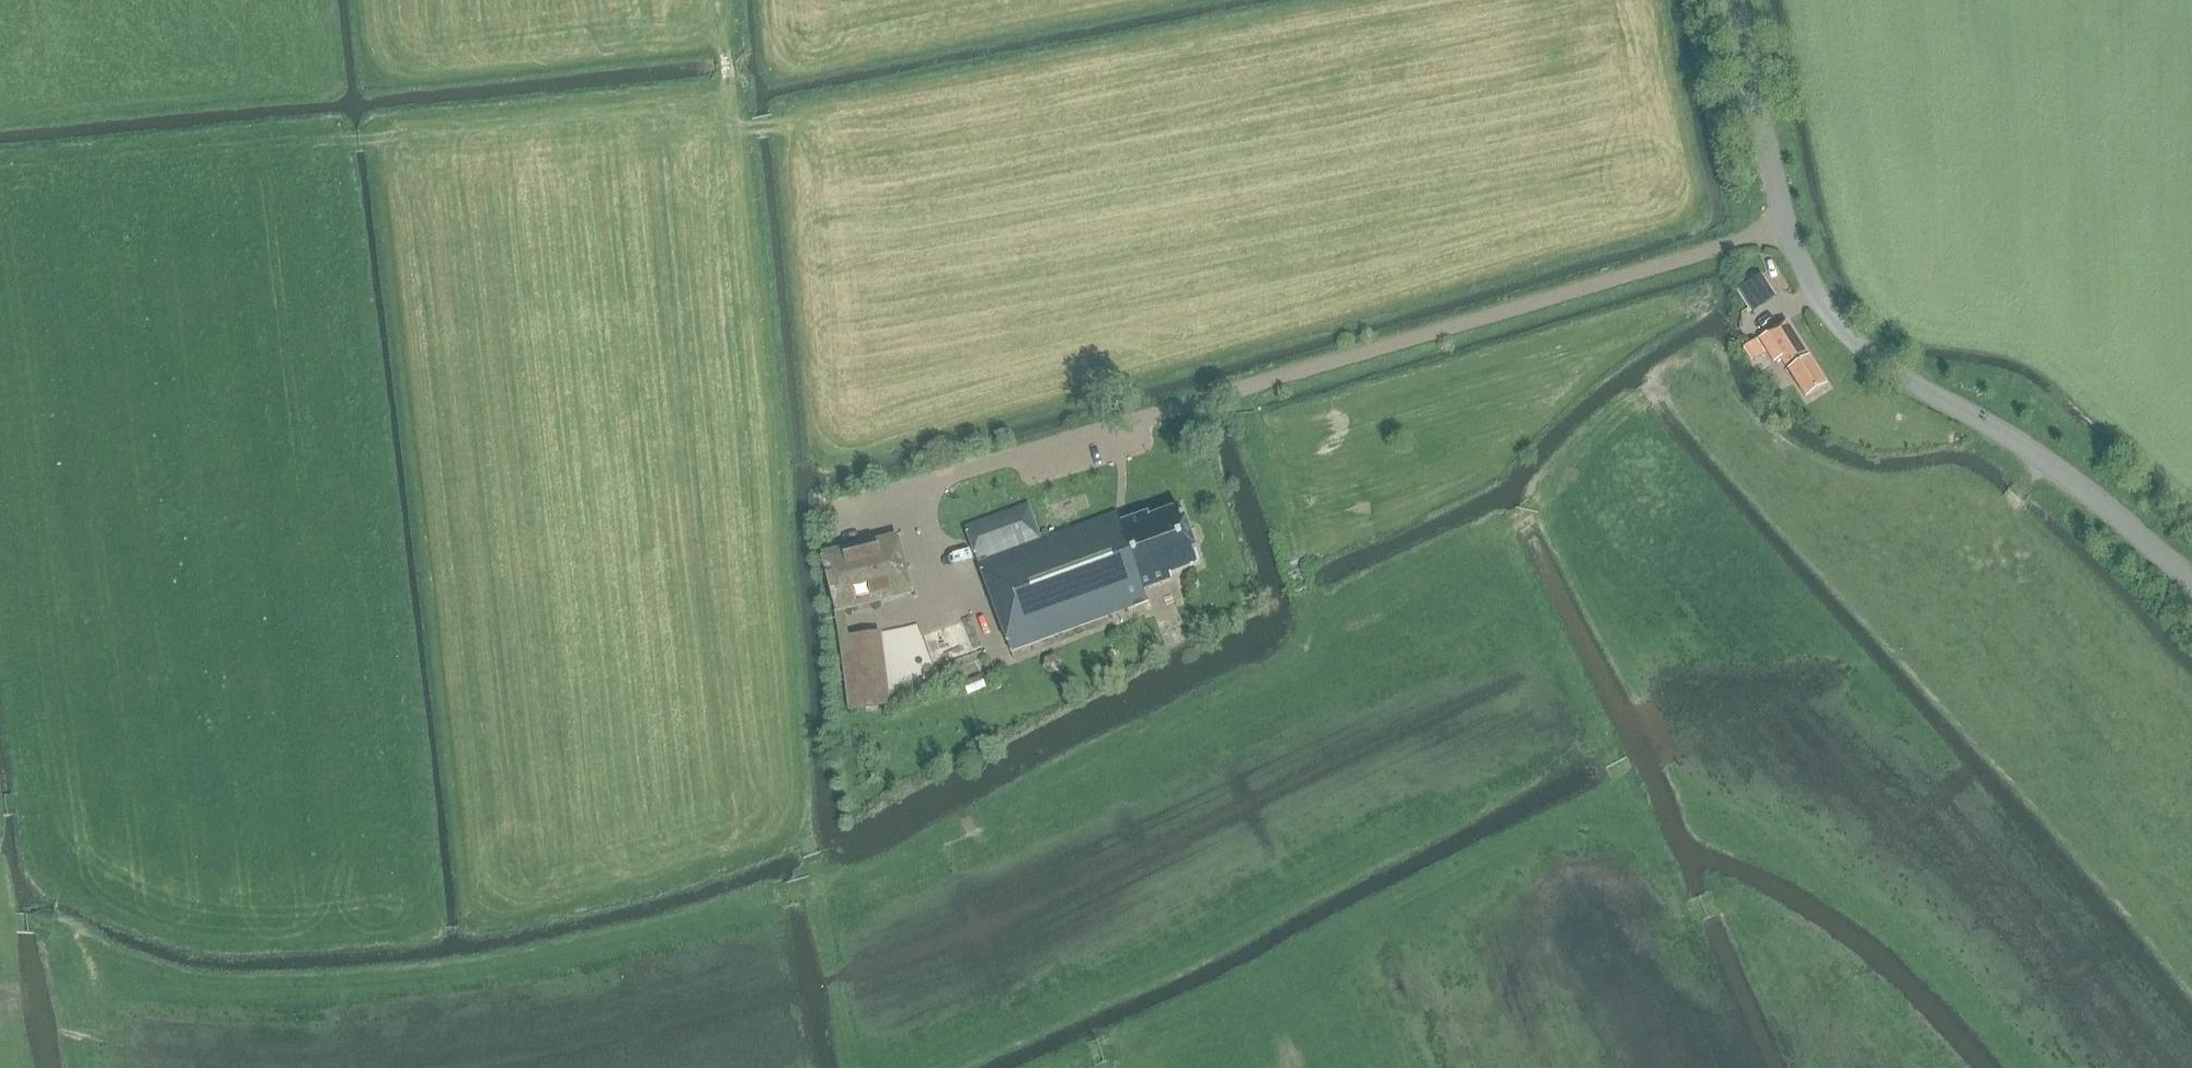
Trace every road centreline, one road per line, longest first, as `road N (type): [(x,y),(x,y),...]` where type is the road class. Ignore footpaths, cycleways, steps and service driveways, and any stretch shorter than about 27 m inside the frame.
road 1 (unclassified): [(2191,587),(2104,509),(2005,437),(1875,363),(1832,324),(1784,231),(1738,0)]

